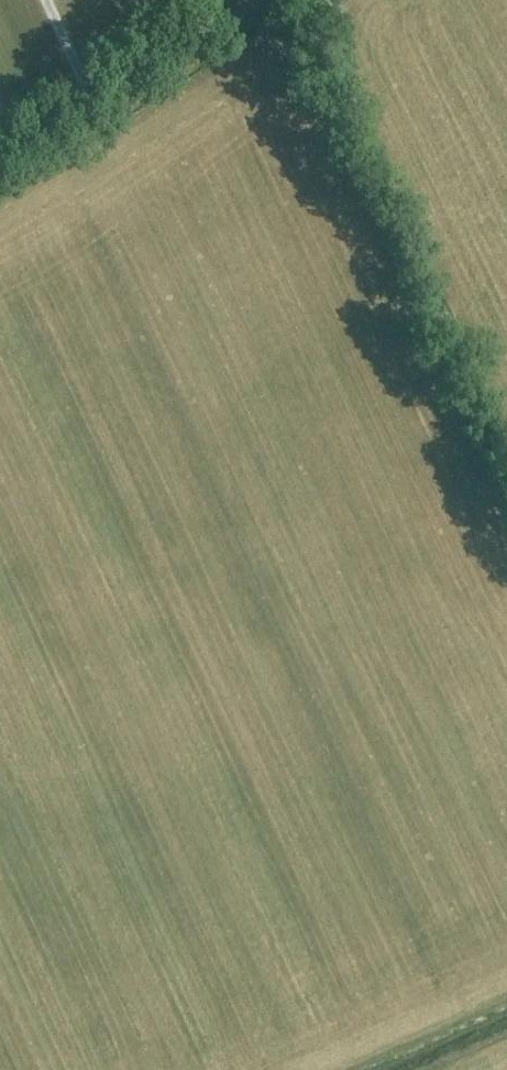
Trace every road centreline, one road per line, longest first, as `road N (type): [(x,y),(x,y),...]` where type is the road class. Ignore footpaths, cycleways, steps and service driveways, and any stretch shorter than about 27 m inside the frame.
road 1 (unclassified): [(0,164),(259,0)]

